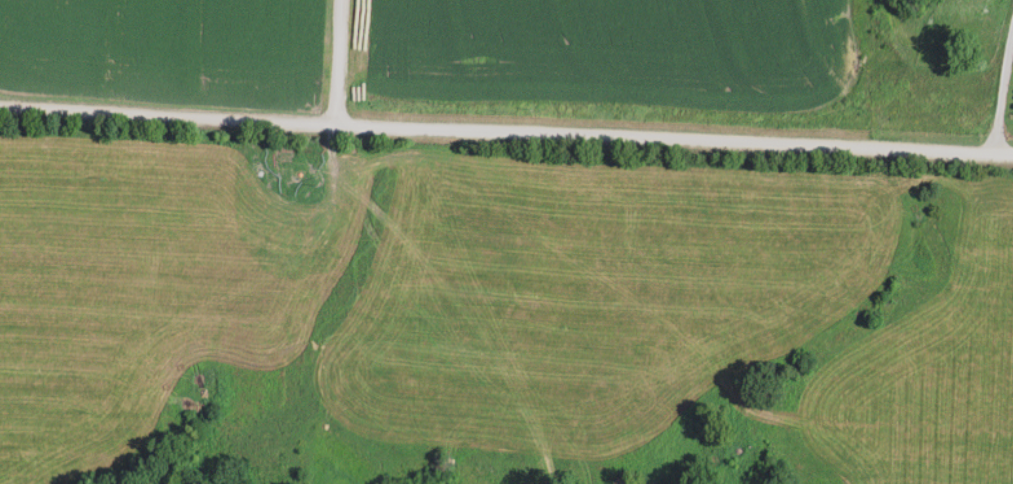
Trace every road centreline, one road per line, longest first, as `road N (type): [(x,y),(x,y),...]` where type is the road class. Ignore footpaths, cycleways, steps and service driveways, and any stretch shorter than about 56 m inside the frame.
road 1 (residential): [(0,108),(1012,154)]
road 2 (residential): [(989,153),(1012,14)]
road 3 (residential): [(336,0),(331,125)]

